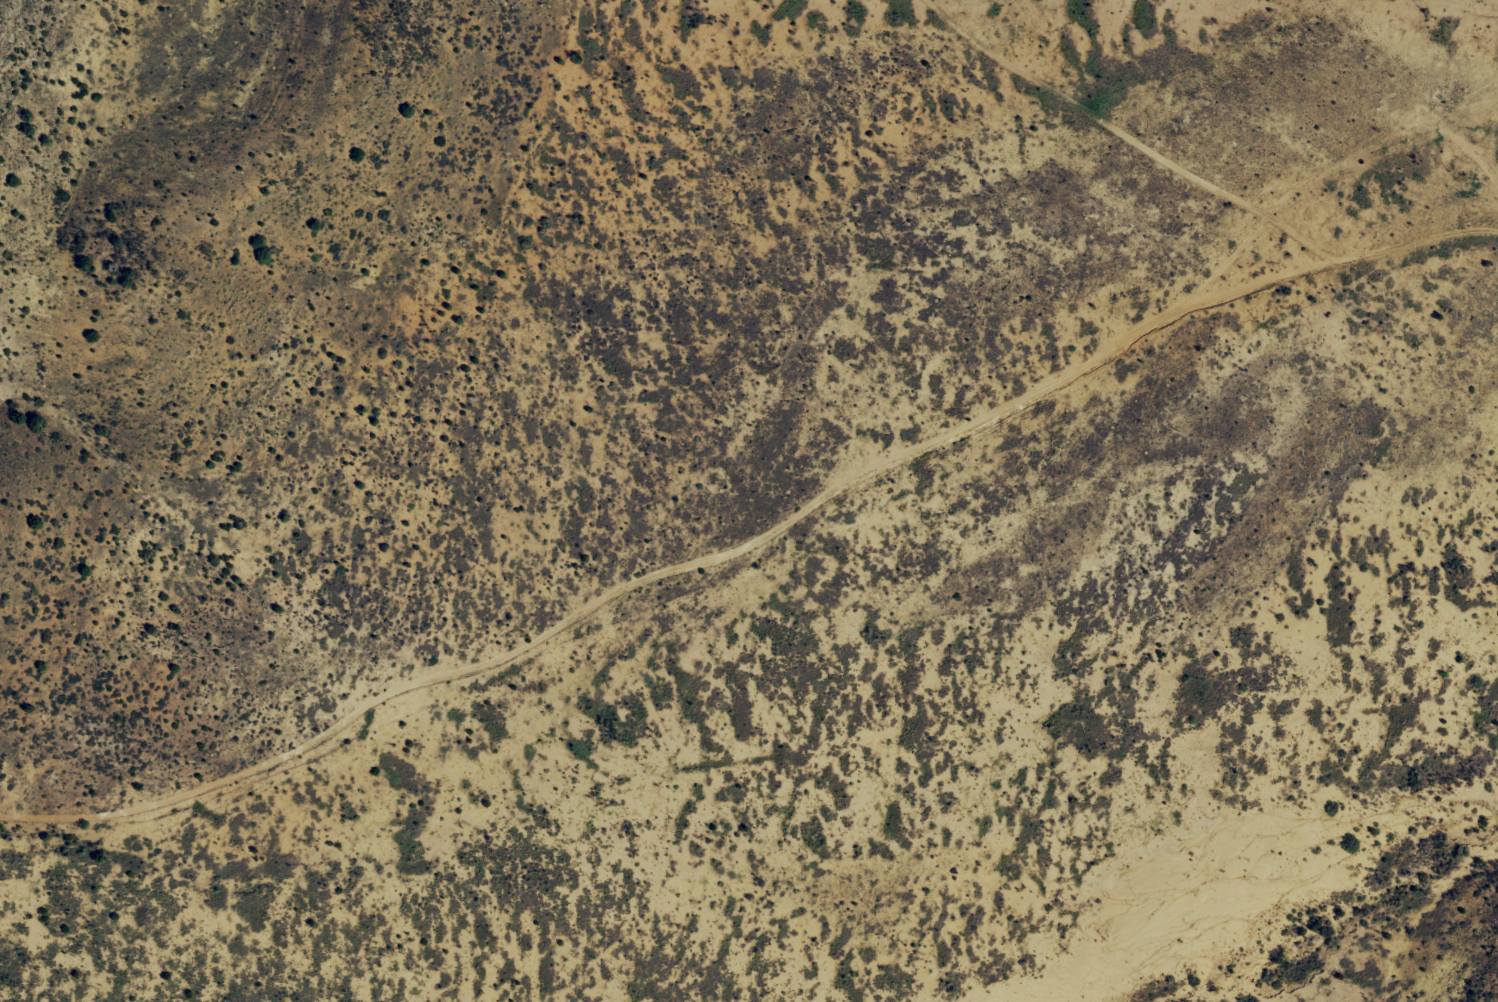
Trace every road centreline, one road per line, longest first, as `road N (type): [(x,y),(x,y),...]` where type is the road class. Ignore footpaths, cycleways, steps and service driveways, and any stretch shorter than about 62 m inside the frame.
road 1 (track): [(0,848),(149,833),(498,660),(670,596),(1005,393),(1379,279),(1462,279),(1497,254)]

